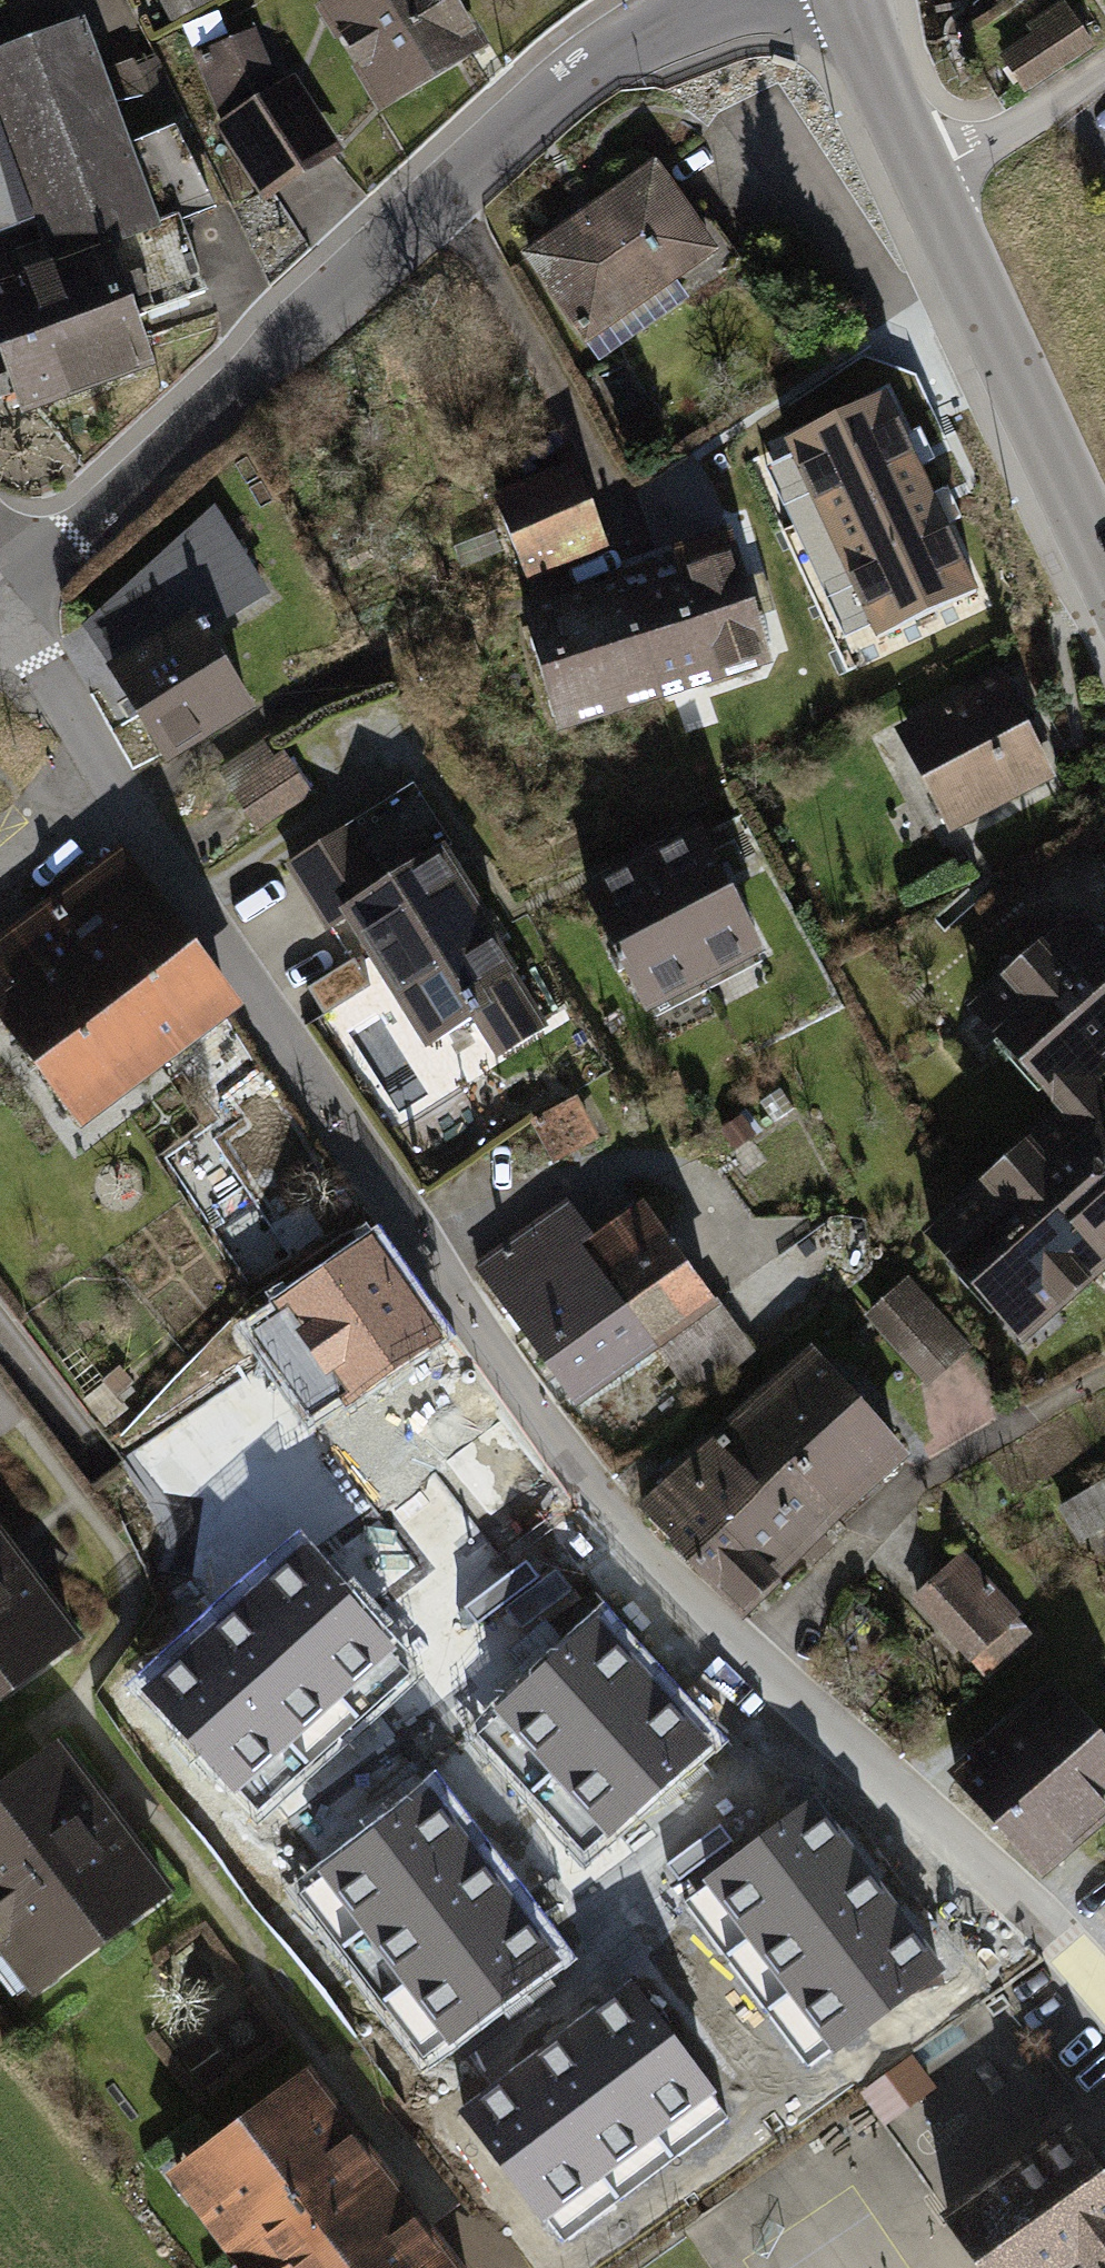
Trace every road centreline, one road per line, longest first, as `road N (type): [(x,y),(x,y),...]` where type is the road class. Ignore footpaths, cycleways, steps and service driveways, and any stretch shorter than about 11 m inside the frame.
road 1 (residential): [(4,592),(128,806),(389,1199),(603,1500),(1104,1991)]
road 2 (residential): [(4,592),(549,95),(712,0)]
road 3 (tertiary): [(851,0),(891,107),(1104,567)]

